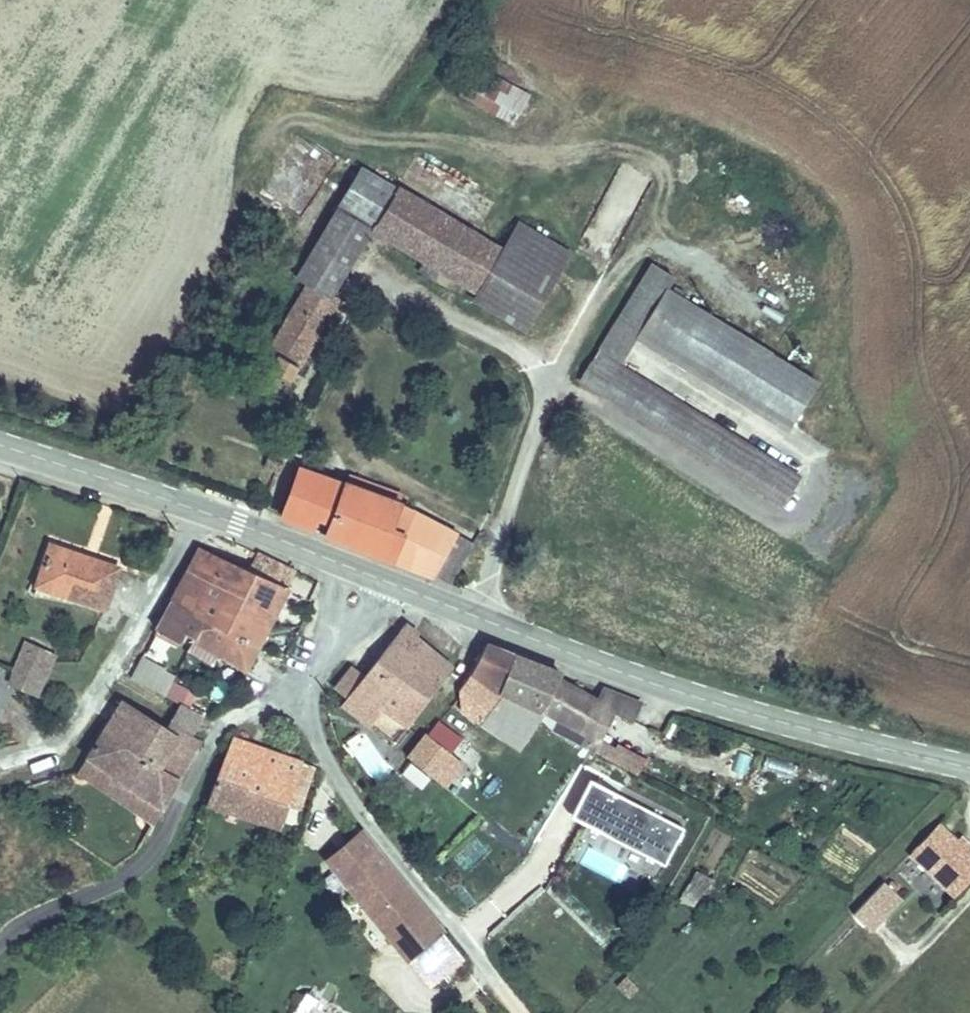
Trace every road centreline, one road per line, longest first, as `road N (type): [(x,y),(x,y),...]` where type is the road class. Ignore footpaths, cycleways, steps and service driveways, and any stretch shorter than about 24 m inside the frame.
road 1 (tertiary): [(969,767),(682,691),(366,574)]
road 2 (unclassified): [(521,1012),(356,802),(313,724),(305,689),(366,574)]
road 3 (residential): [(198,511),(72,721),(0,755)]
road 4 (tertiary): [(198,511),(0,445)]
road 5 (tertiary): [(366,574),(198,511)]

